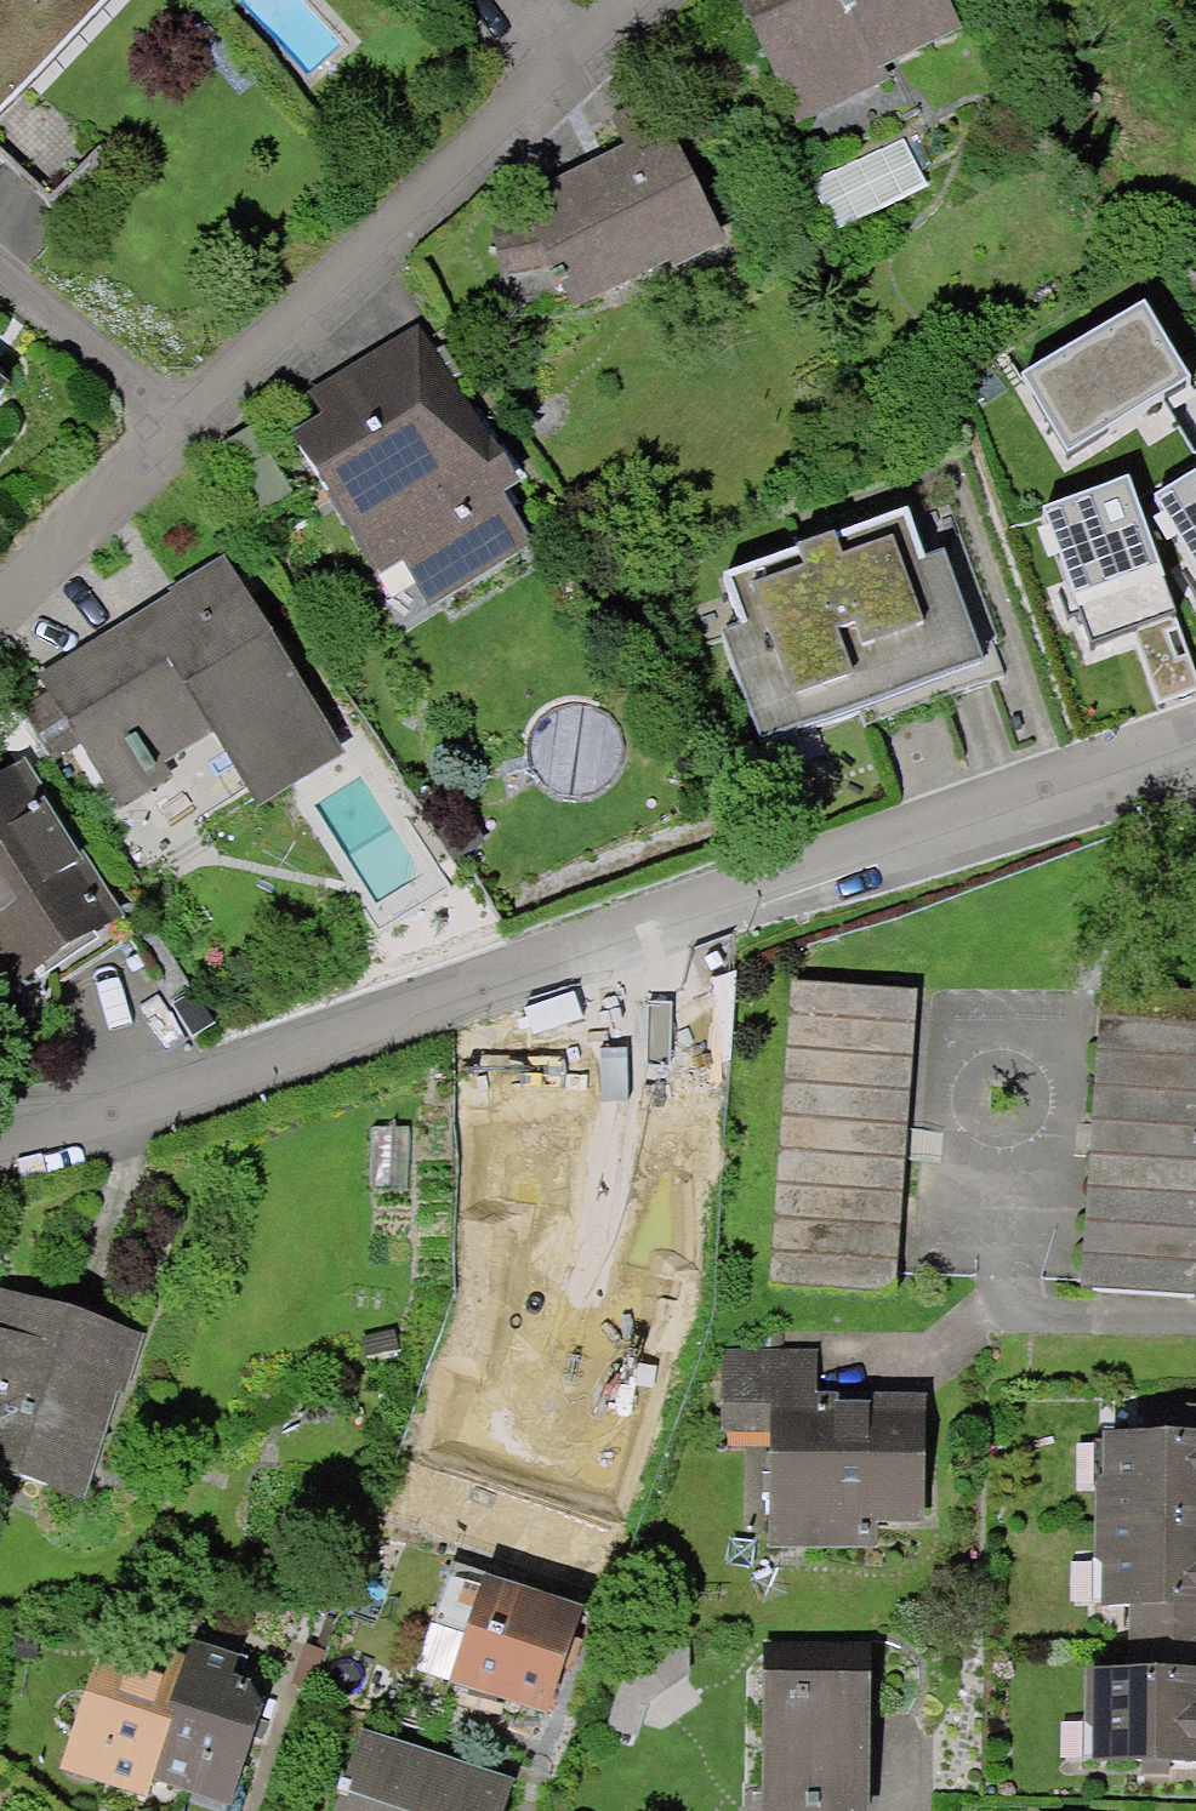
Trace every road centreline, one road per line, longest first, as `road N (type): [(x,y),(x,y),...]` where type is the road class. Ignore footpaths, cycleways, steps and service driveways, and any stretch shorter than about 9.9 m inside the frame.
road 1 (residential): [(1195,753),(112,1120),(0,1142)]
road 2 (residential): [(192,429),(643,0)]
road 3 (residential): [(0,609),(192,429)]
road 4 (residential): [(192,429),(0,270)]

